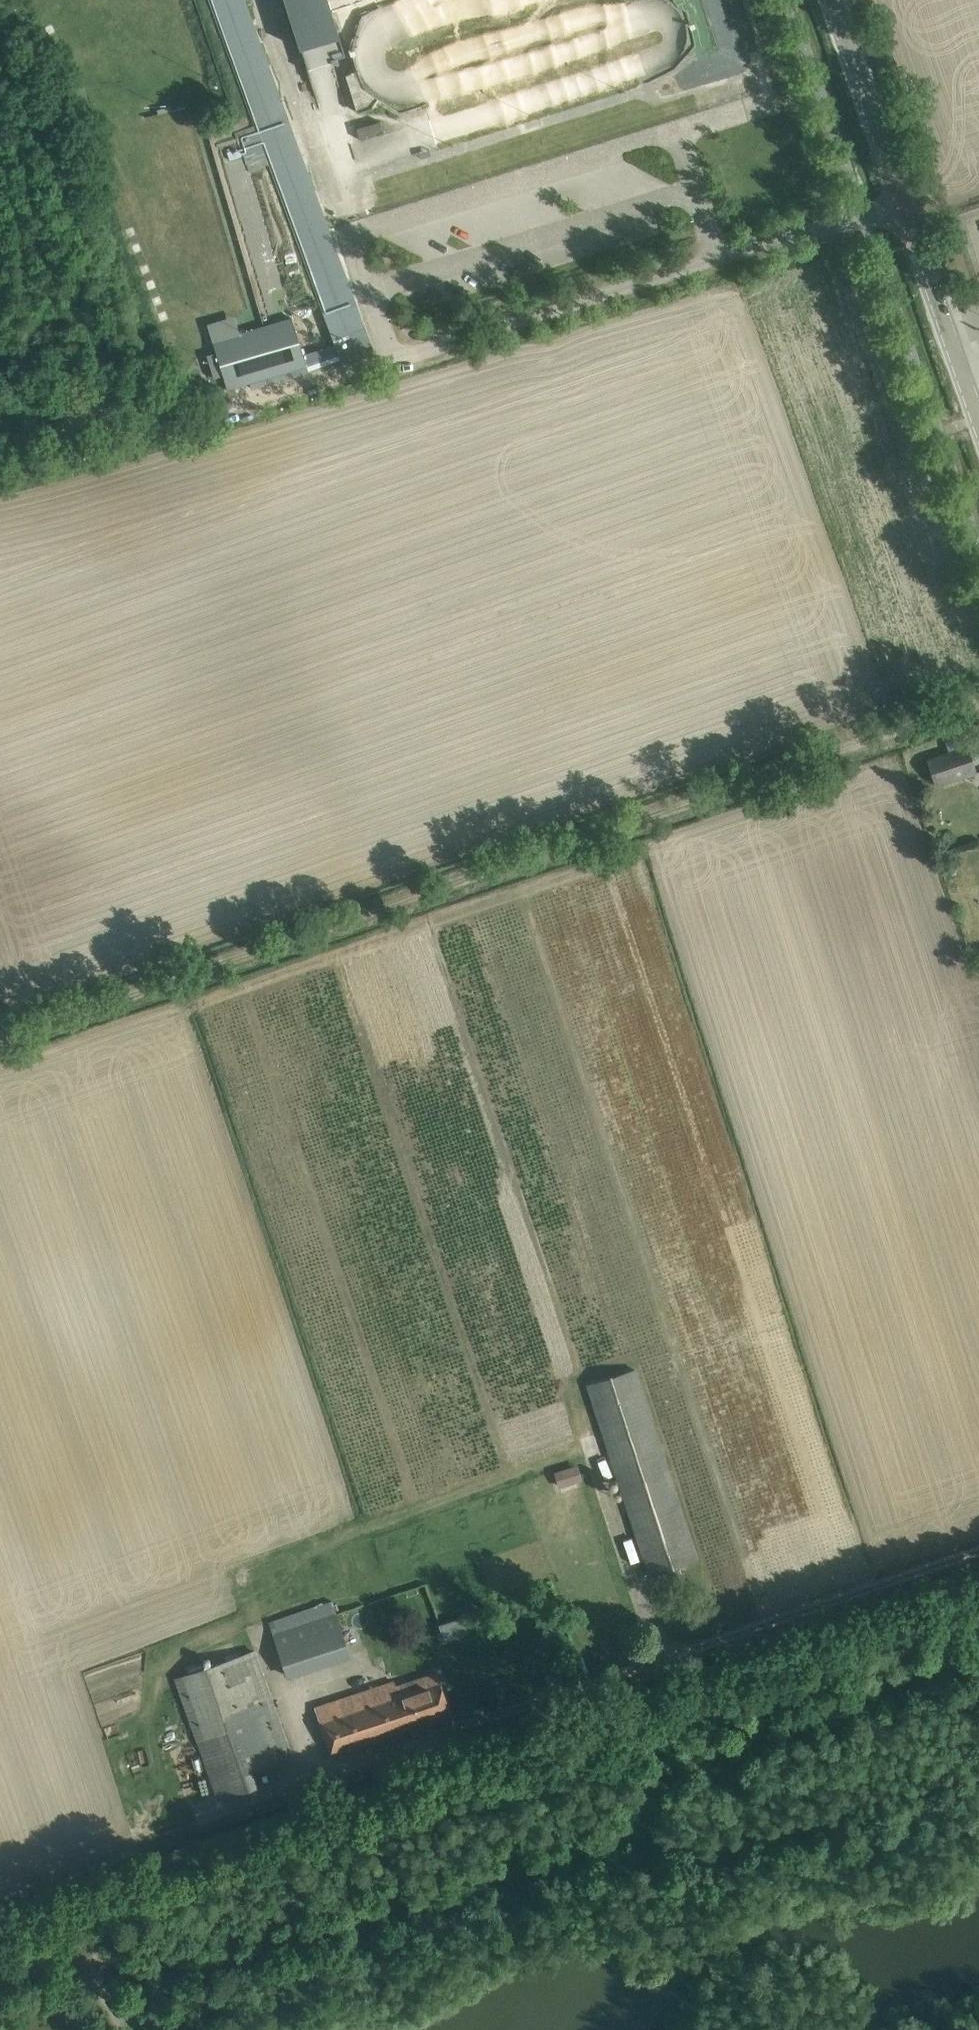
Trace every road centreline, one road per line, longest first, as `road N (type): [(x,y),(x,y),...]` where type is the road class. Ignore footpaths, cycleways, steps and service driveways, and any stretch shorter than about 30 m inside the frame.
road 1 (track): [(978,703),(0,1034)]
road 2 (track): [(978,1558),(520,1720)]
road 3 (unclassified): [(978,421),(832,0)]
road 4 (unclassified): [(128,2029),(99,1990),(63,1965),(0,1975)]

